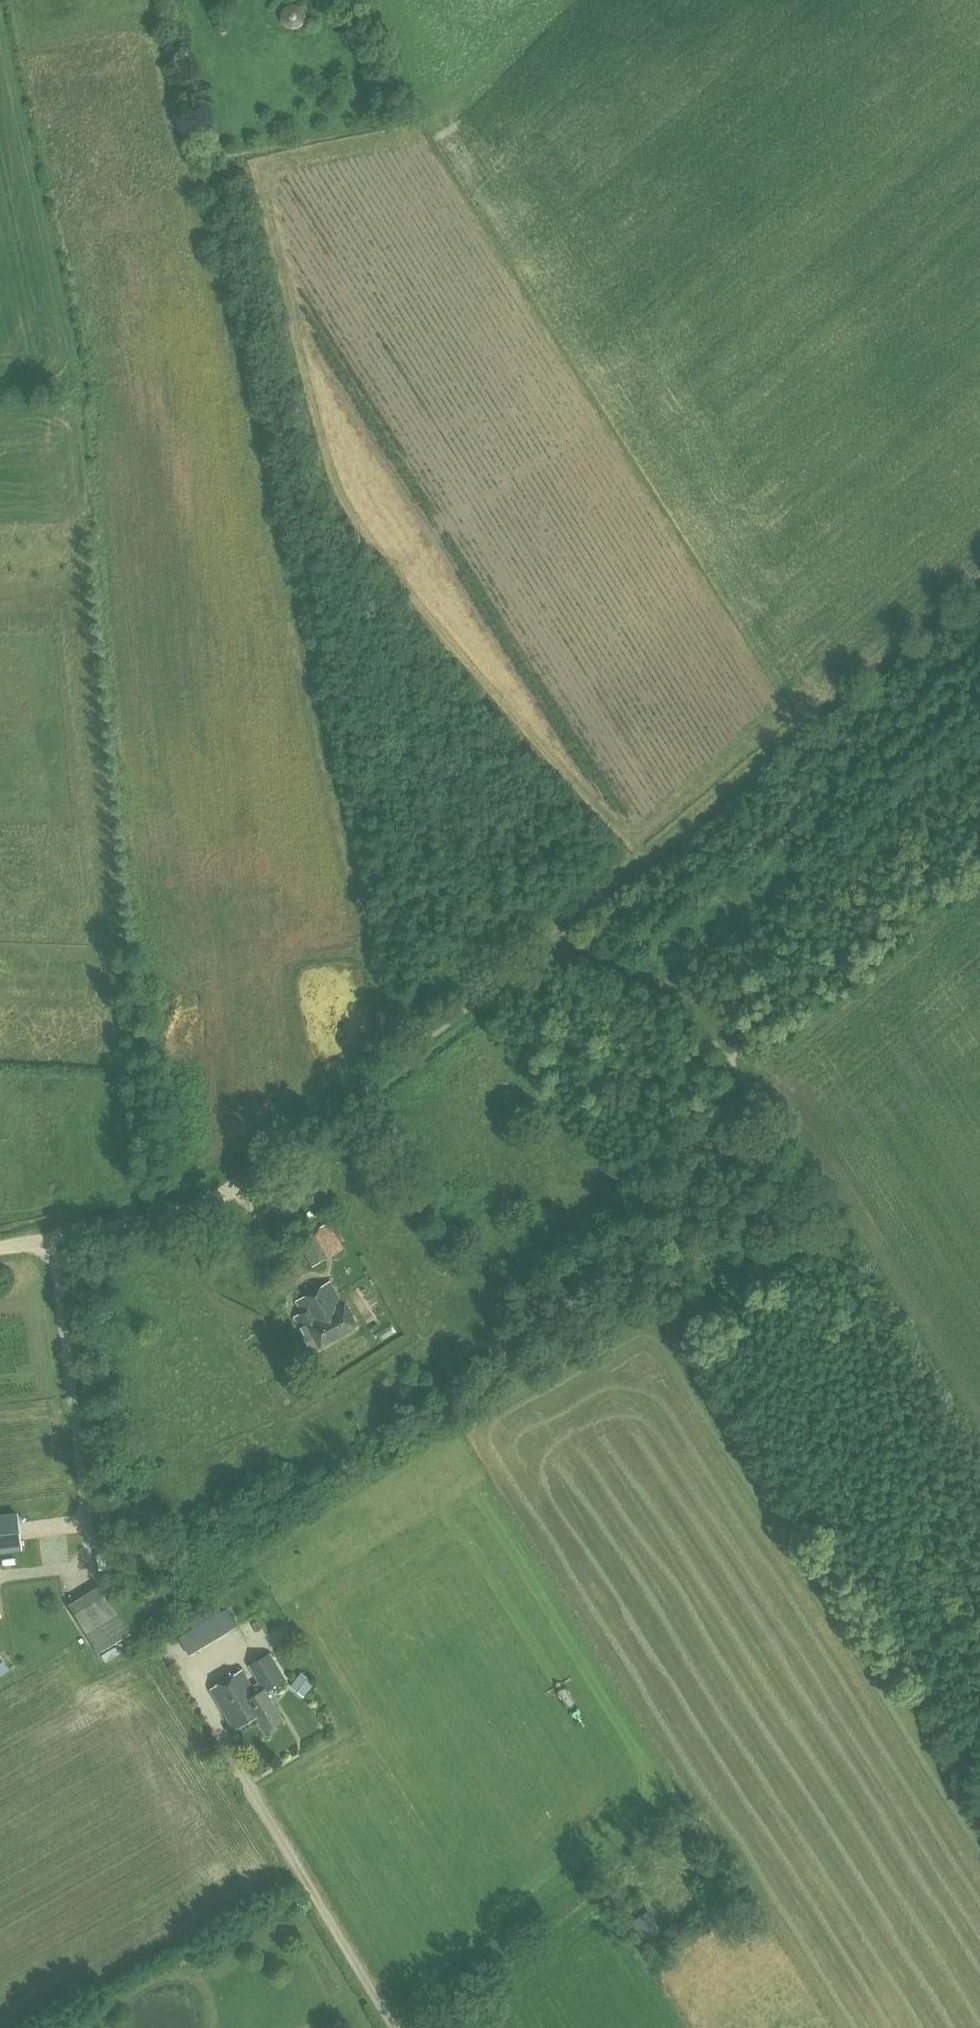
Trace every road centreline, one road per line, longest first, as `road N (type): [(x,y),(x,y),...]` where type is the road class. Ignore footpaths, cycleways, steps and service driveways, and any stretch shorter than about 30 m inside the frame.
road 1 (track): [(0,1249),(200,1200),(492,986)]
road 2 (track): [(52,1238),(93,1542),(82,1562),(0,1576)]

